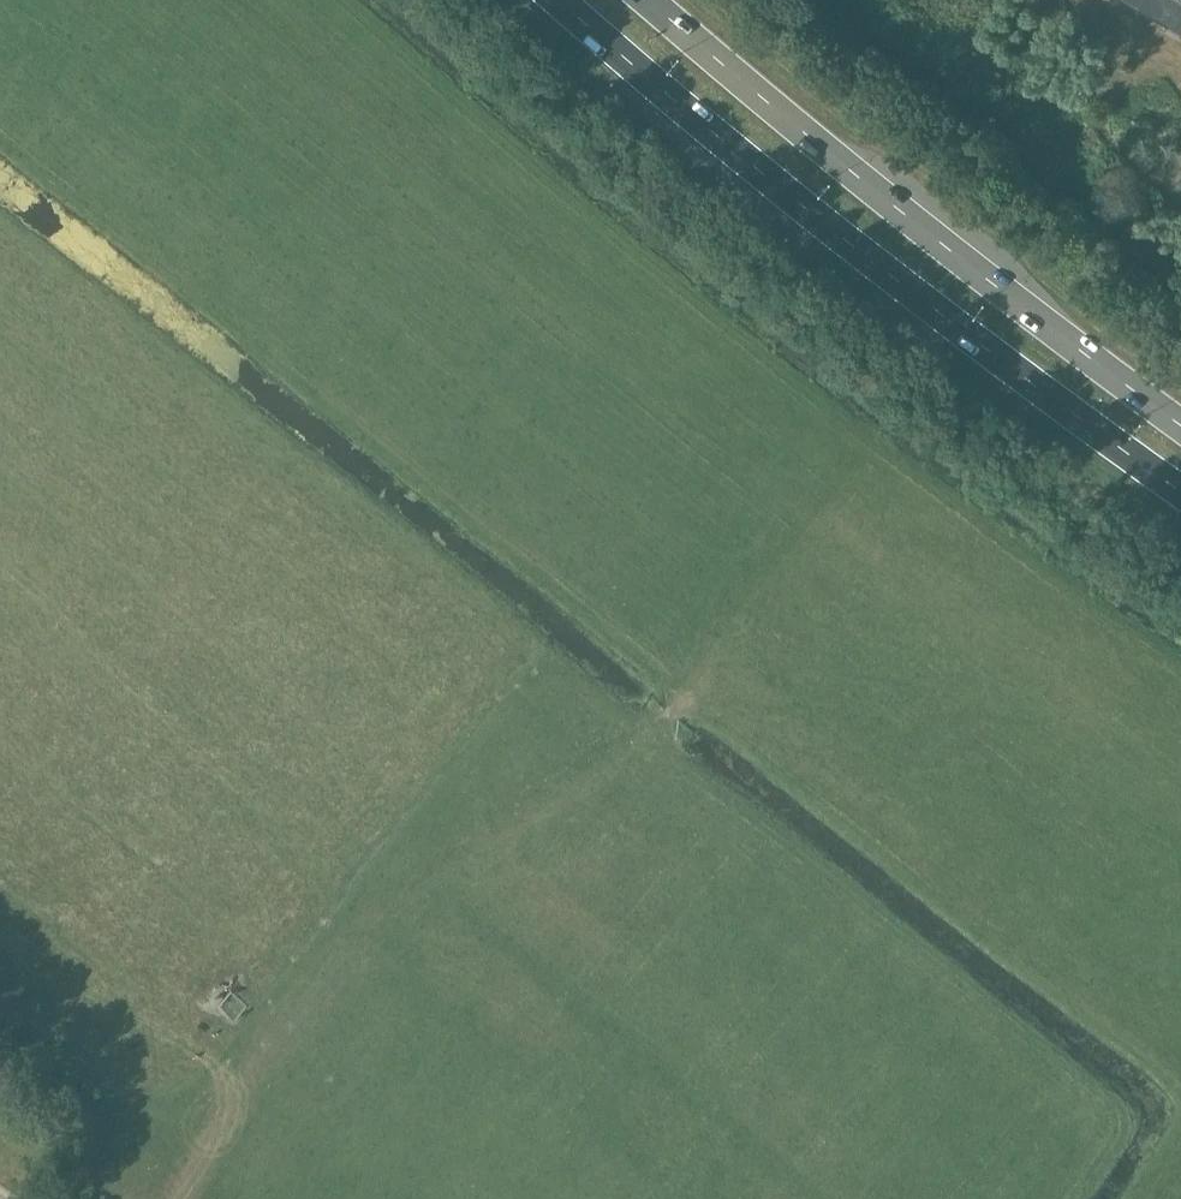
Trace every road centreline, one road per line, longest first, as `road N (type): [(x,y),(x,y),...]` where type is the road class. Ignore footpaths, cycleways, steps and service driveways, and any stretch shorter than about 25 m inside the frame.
road 1 (trunk): [(558,0),(977,348),(1180,492)]
road 2 (trunk): [(1180,424),(1005,292),(648,0)]

